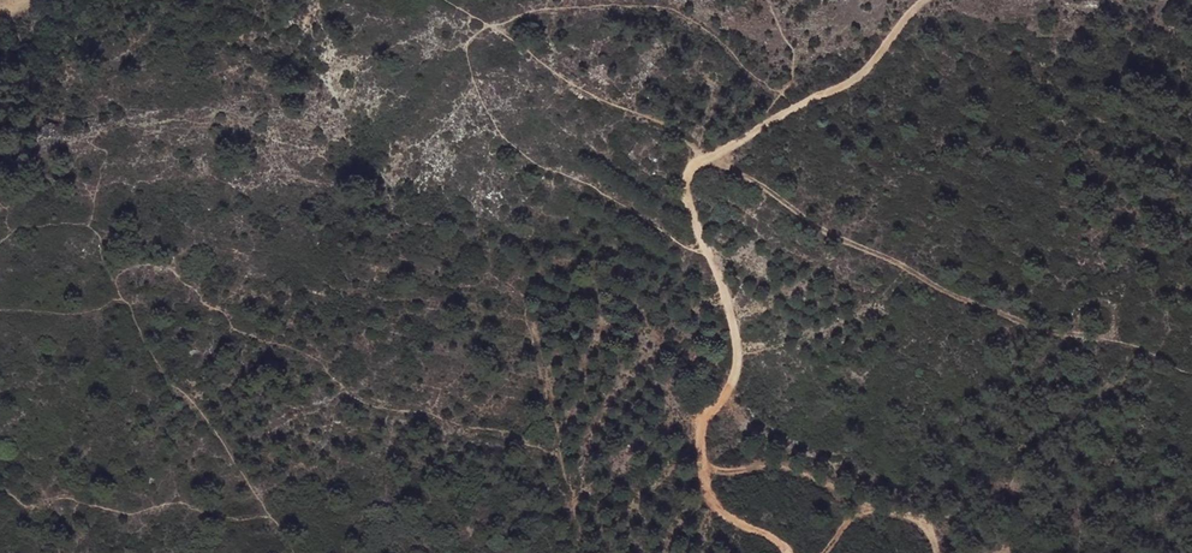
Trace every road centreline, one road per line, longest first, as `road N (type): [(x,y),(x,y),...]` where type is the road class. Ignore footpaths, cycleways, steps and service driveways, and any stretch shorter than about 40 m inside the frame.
road 1 (track): [(786,552),(722,511),(699,468),(702,421),(736,363),(719,283),(682,177),(807,97),(852,80),(919,0)]
road 2 (track): [(936,552),(924,521),(782,465),(699,468)]
road 3 (track): [(706,251),(578,179)]

